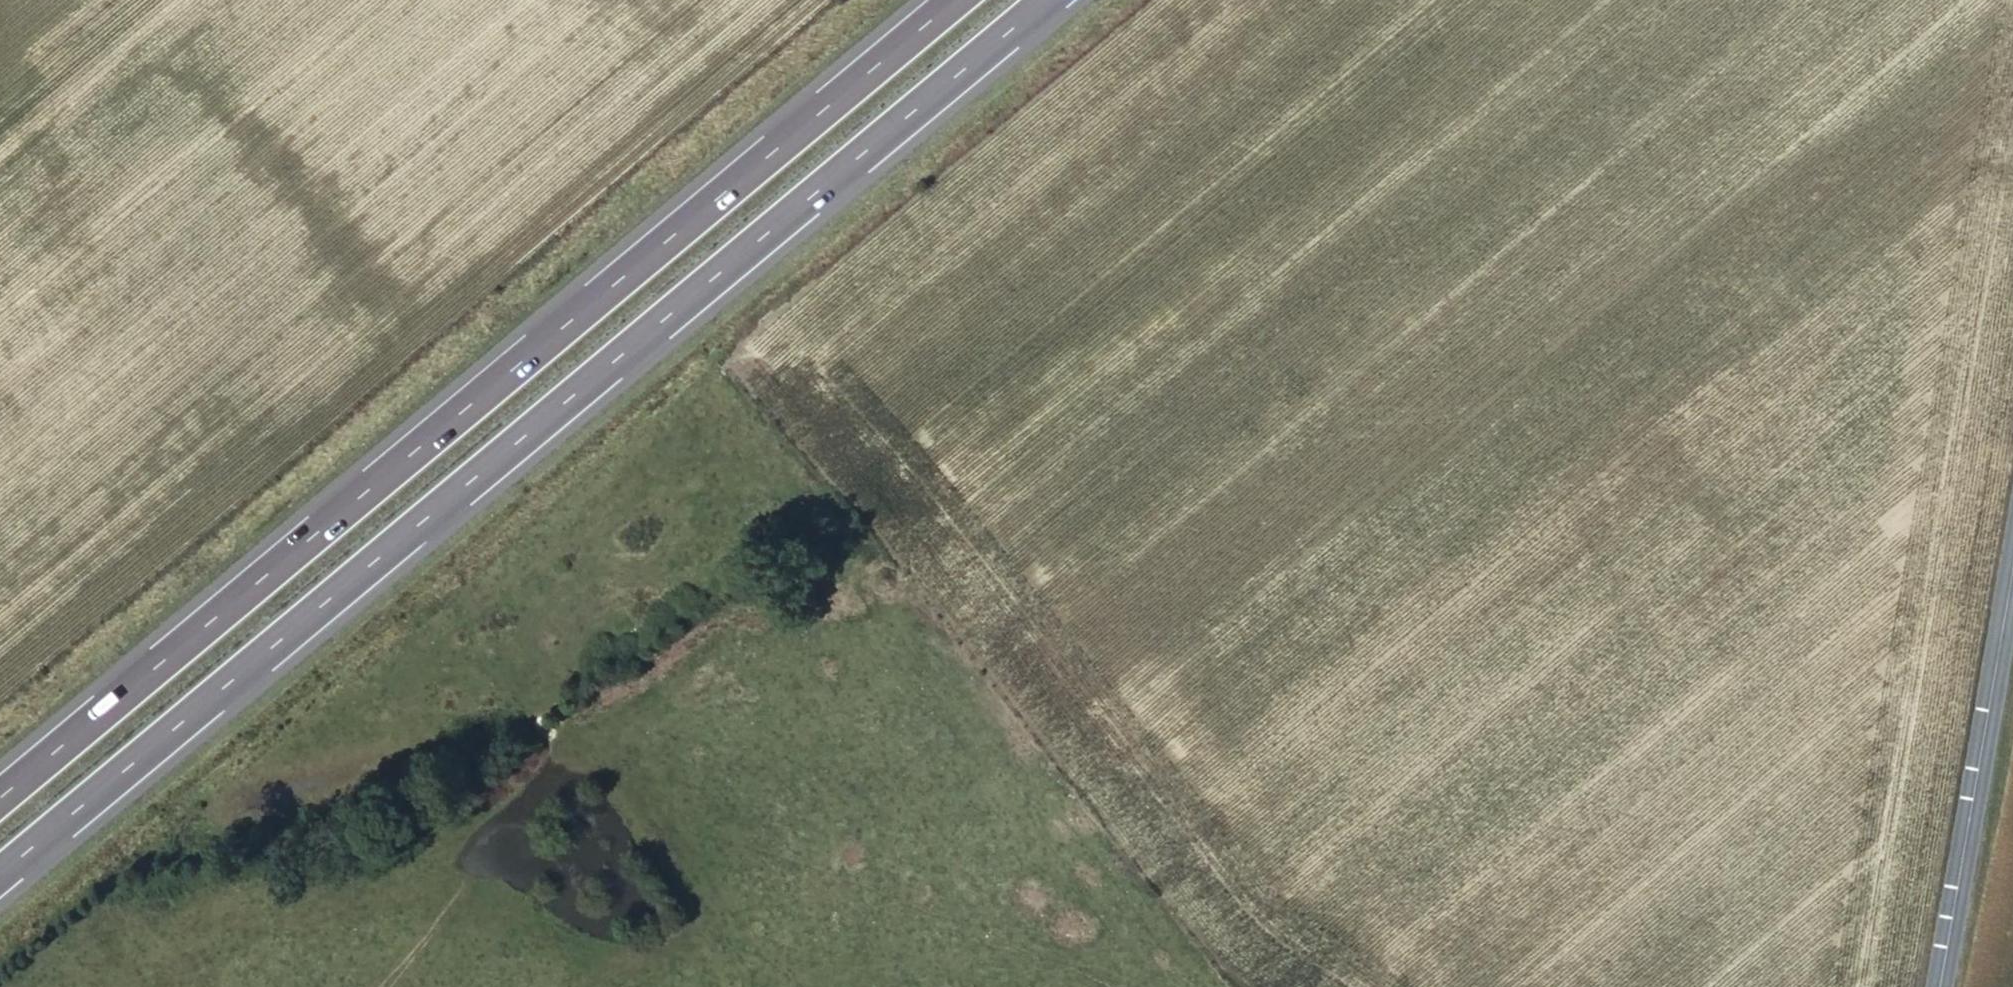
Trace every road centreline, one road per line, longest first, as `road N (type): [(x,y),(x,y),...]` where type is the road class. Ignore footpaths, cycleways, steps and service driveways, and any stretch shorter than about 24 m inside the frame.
road 1 (motorway): [(0,877),(1047,0)]
road 2 (motorway): [(956,0),(0,794)]
road 3 (tertiary): [(2012,575),(1941,986)]

